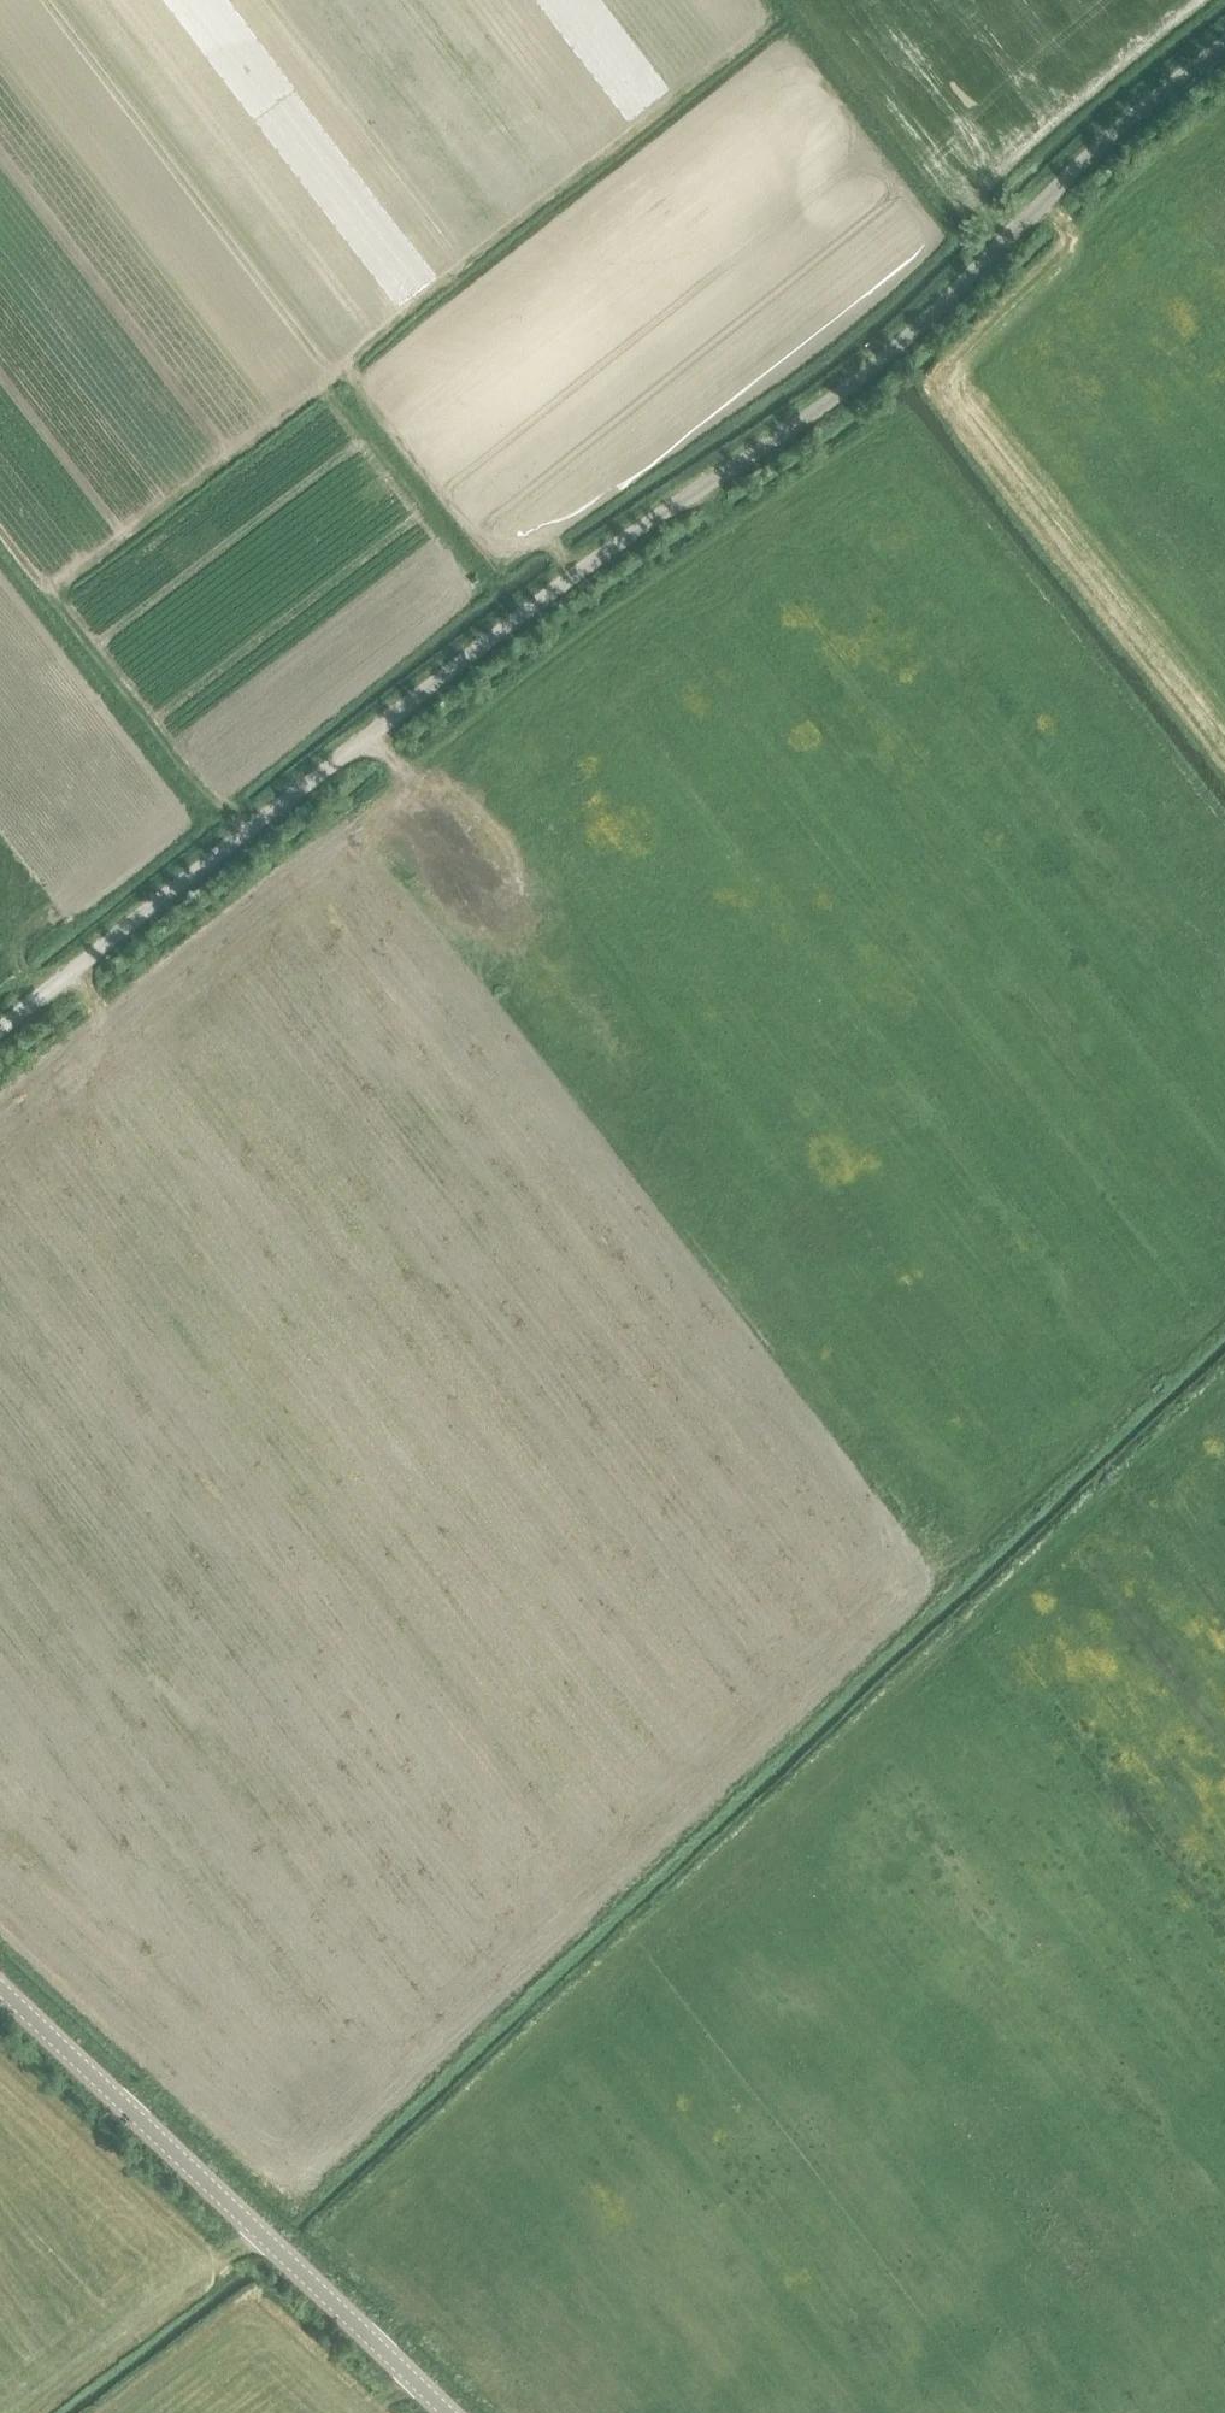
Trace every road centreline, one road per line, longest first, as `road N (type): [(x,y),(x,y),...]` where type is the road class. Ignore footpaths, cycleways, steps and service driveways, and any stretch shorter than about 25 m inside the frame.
road 1 (unclassified): [(0,1030),(520,616),(826,405),(1110,138),(1224,42)]
road 2 (tertiary): [(448,2412),(0,1986)]

